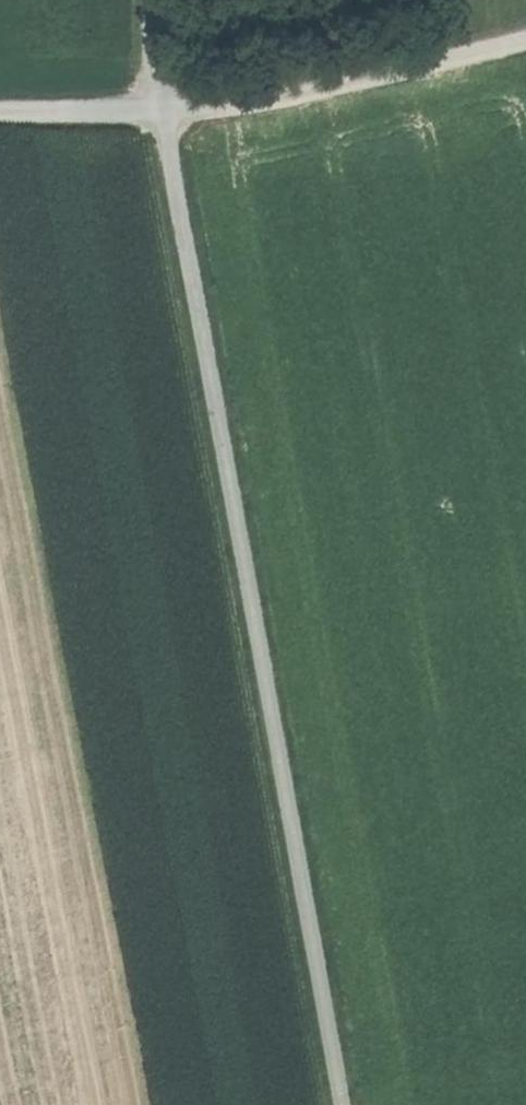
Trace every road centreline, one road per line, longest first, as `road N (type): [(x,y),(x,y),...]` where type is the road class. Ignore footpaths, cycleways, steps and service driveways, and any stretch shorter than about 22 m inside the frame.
road 1 (track): [(347,1104),(161,114),(152,0)]
road 2 (track): [(525,38),(161,114),(0,112)]
road 3 (track): [(344,1087),(525,1072)]

